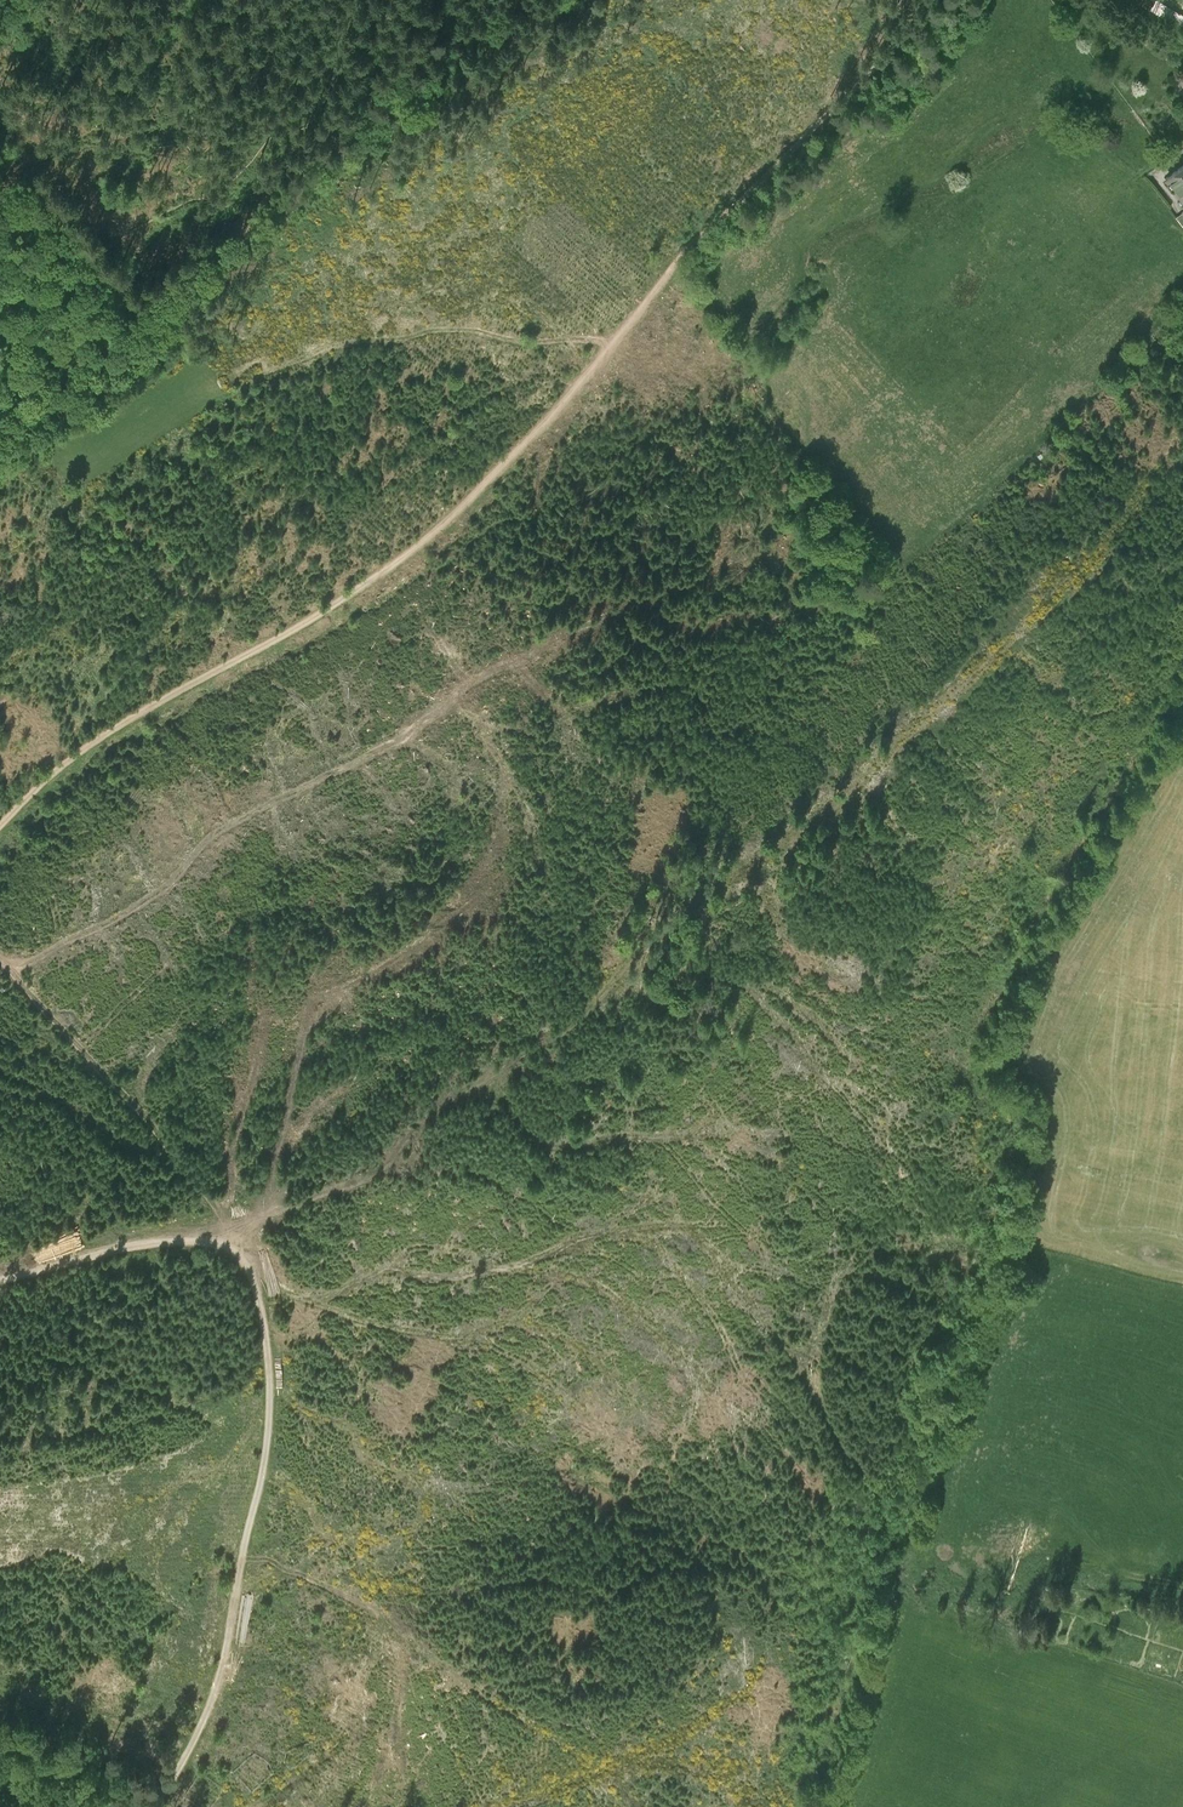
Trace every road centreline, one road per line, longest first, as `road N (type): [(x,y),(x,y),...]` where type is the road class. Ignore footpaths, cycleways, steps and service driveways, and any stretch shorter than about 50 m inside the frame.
road 1 (track): [(928,0),(796,148),(687,250),(582,382),(446,529),(289,637),(84,753),(0,834)]
road 2 (track): [(0,1285),(125,1251),(215,1246),(242,1255),(257,1294),(269,1428),(226,1653),(199,1729),(145,1806)]
road 3 (track): [(0,965),(148,1125),(242,1255)]

